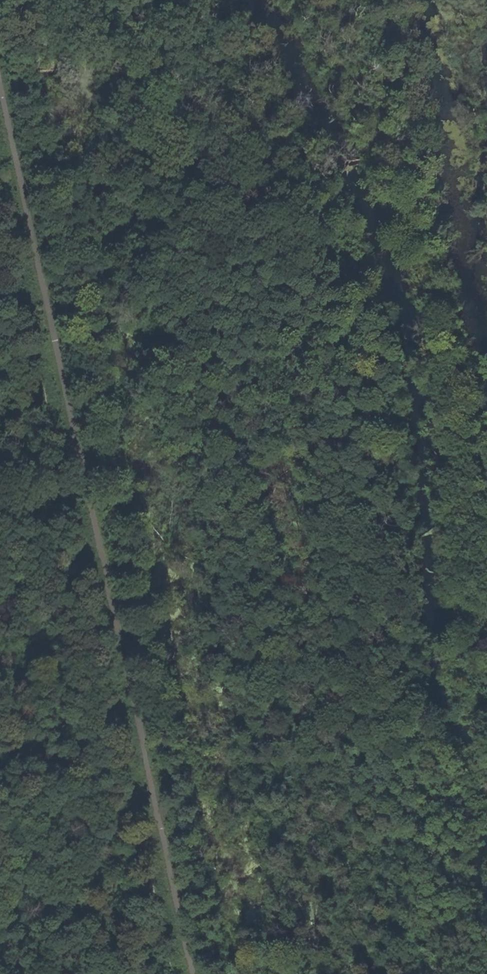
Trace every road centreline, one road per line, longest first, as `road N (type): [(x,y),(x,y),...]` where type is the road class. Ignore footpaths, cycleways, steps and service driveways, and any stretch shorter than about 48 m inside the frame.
road 1 (track): [(191,973),(0,93)]

